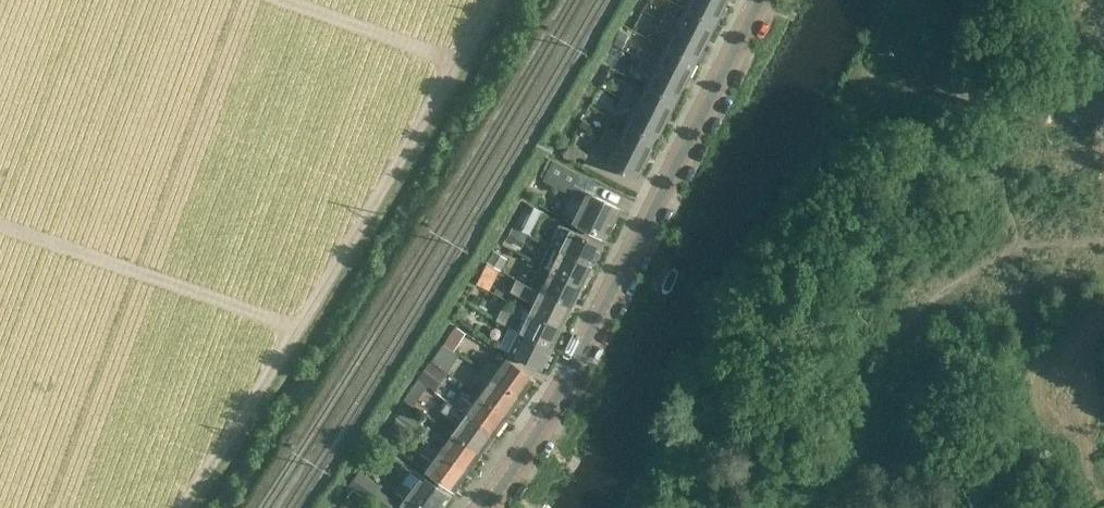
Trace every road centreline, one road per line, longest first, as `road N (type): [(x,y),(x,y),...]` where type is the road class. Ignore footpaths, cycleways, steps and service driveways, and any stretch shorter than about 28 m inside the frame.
road 1 (residential): [(481,507),(520,459),(760,0)]

